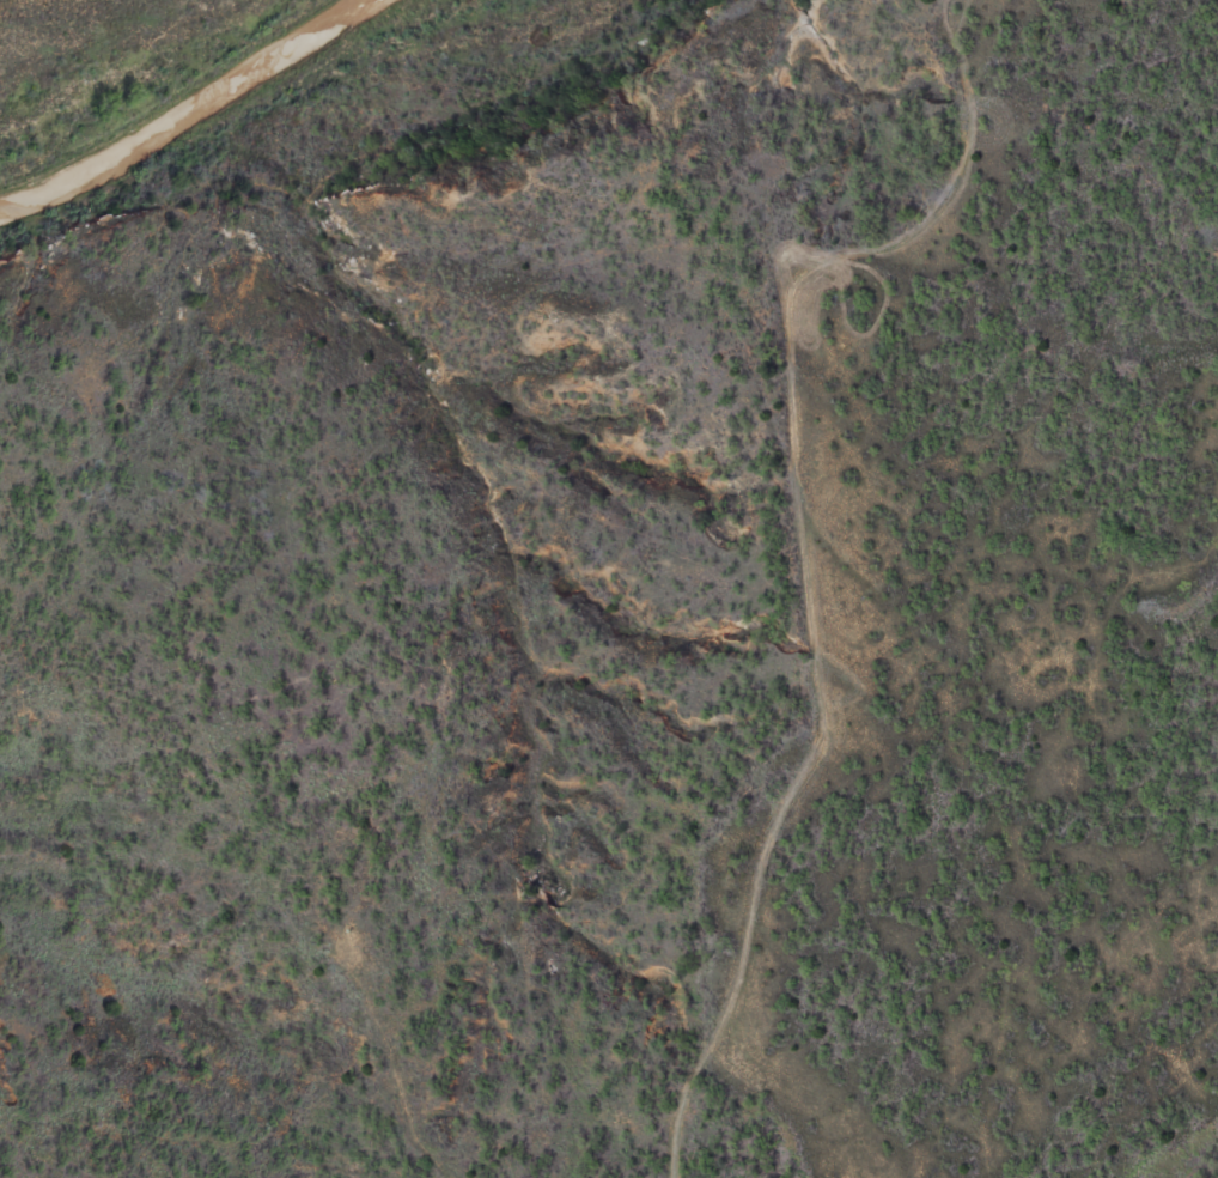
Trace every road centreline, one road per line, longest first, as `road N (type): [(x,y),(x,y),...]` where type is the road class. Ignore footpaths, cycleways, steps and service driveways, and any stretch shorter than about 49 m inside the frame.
road 1 (residential): [(980,0),(968,65),(978,107),(975,152),(958,205),(918,233),(829,260),(809,278),(794,406),(804,559)]
road 2 (residential): [(804,559),(818,625),(820,755),(727,1021),(687,1177)]

